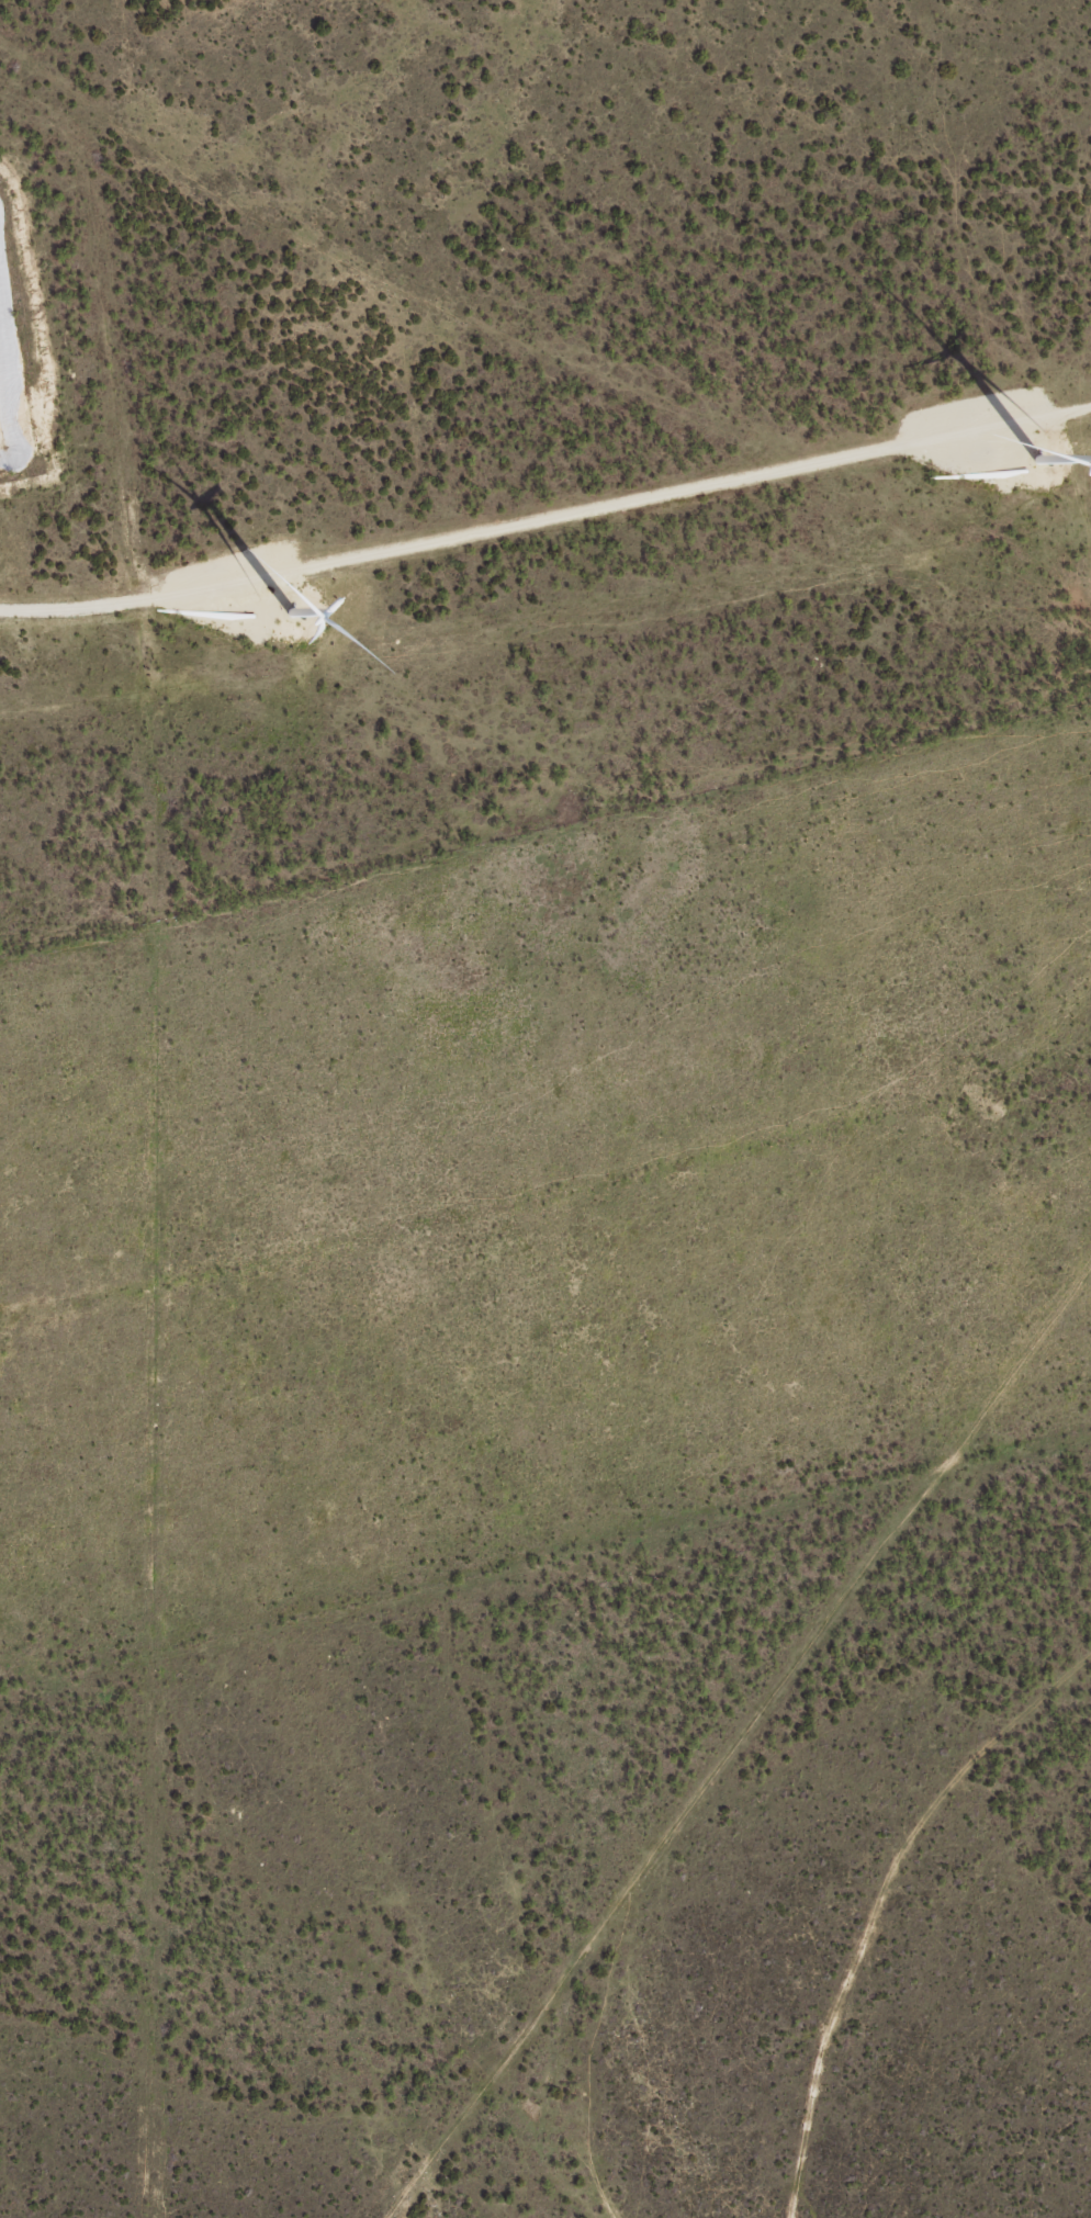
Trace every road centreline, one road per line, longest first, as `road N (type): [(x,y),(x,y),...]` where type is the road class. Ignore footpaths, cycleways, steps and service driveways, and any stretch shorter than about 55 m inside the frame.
road 1 (track): [(800,2217),(948,1935),(1090,1781)]

